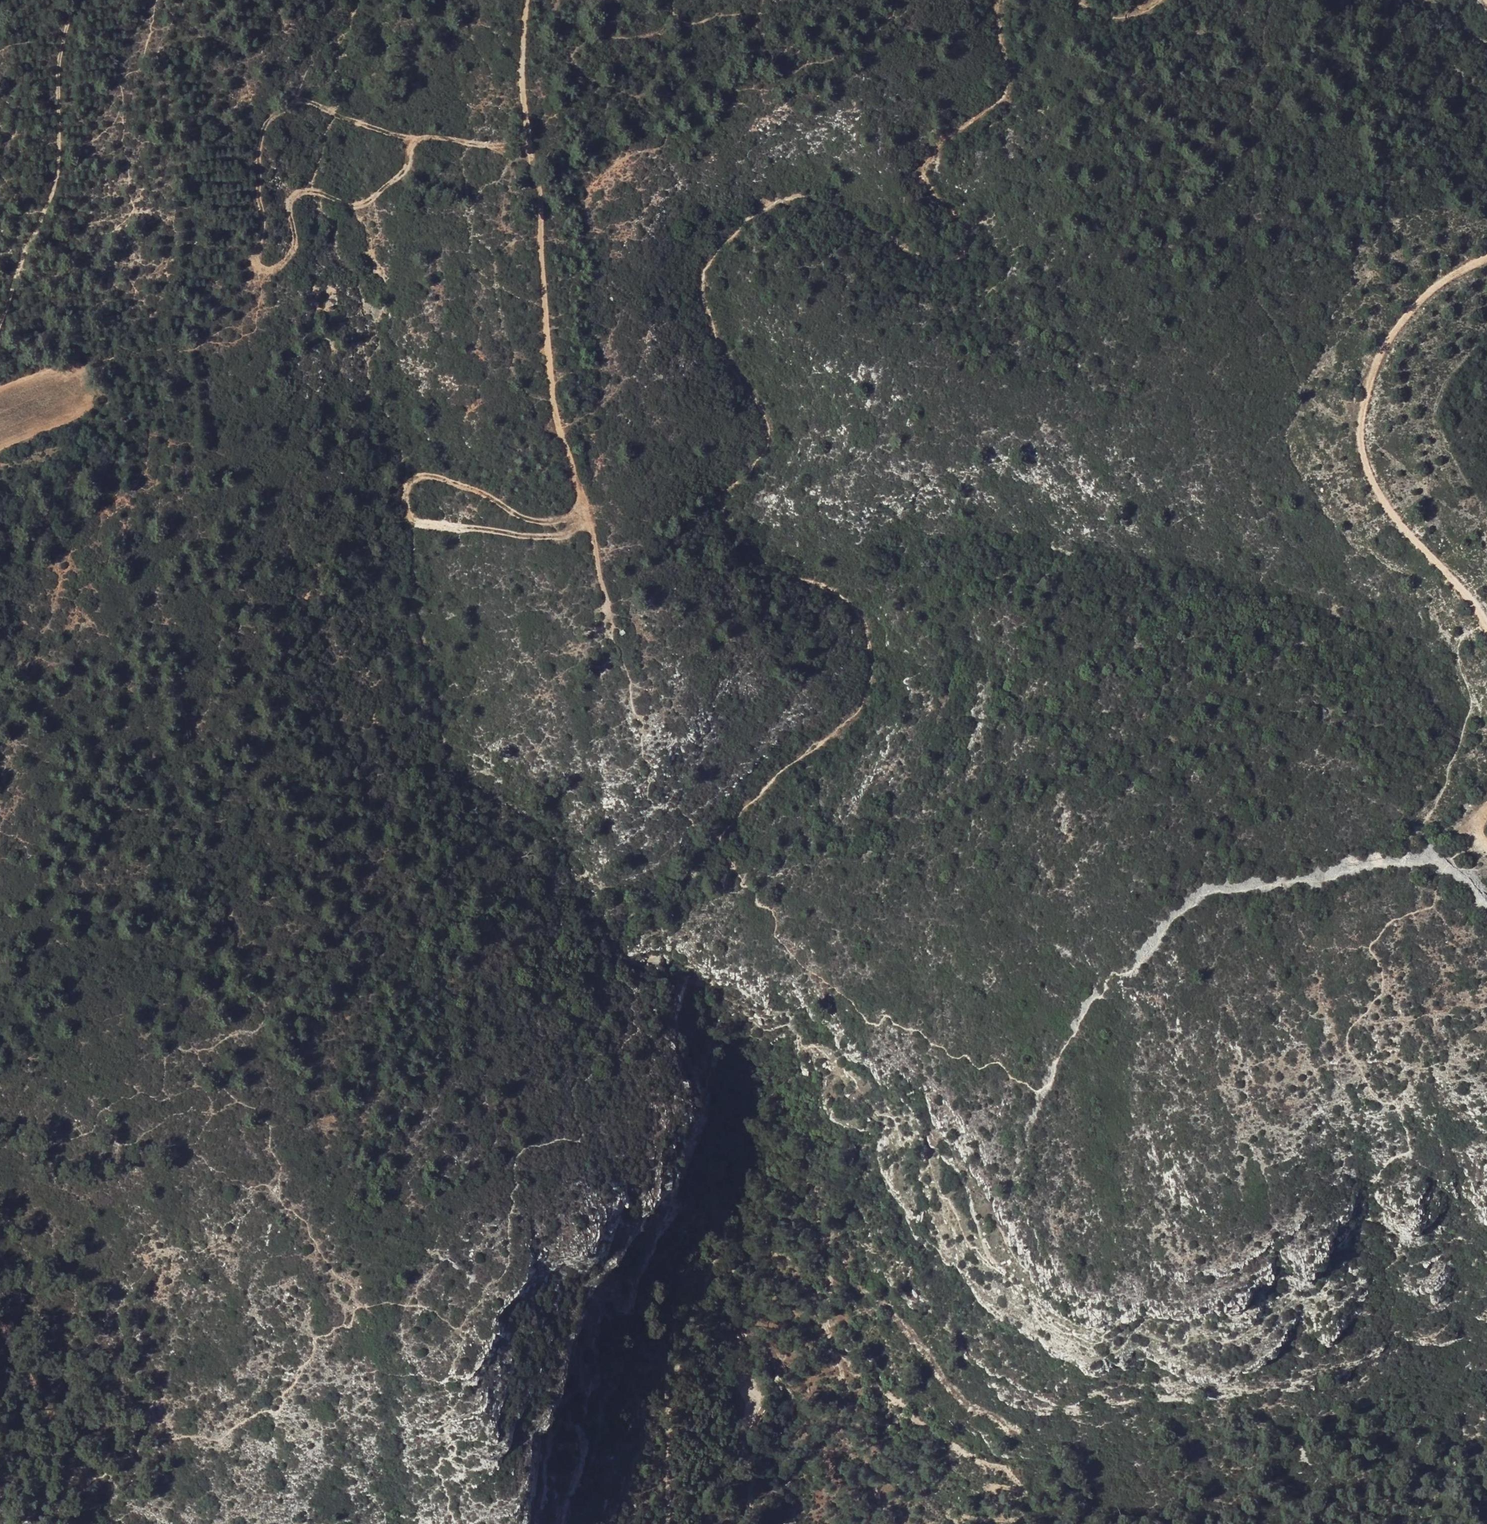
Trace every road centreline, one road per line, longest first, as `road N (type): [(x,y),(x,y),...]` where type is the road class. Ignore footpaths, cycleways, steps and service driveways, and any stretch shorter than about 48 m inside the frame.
road 1 (track): [(1486,270),(1436,297),(1383,351),(1362,438),(1393,513),(1486,624)]
road 2 (track): [(0,294),(58,171),(78,0)]
road 3 (track): [(0,1326),(80,1458)]

